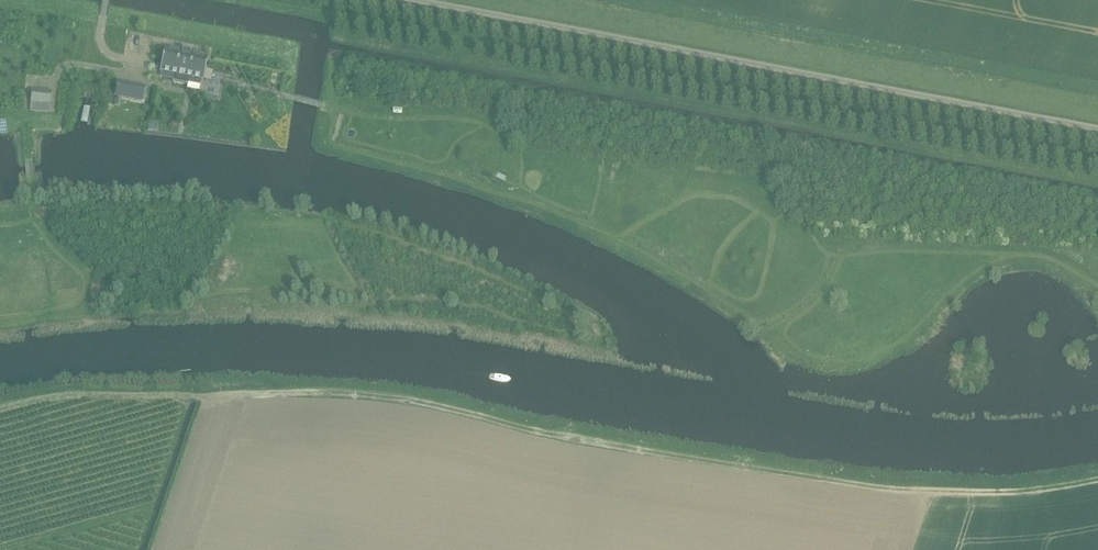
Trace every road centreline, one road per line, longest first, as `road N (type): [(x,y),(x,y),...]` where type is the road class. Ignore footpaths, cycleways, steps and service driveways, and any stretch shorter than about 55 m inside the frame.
road 1 (unclassified): [(1097,131),(396,0)]
road 2 (track): [(322,108),(222,83),(225,68),(208,64),(210,54),(142,41)]
road 3 (track): [(191,396),(63,395),(0,409)]
road 4 (track): [(110,110),(115,80),(218,101),(222,83)]

